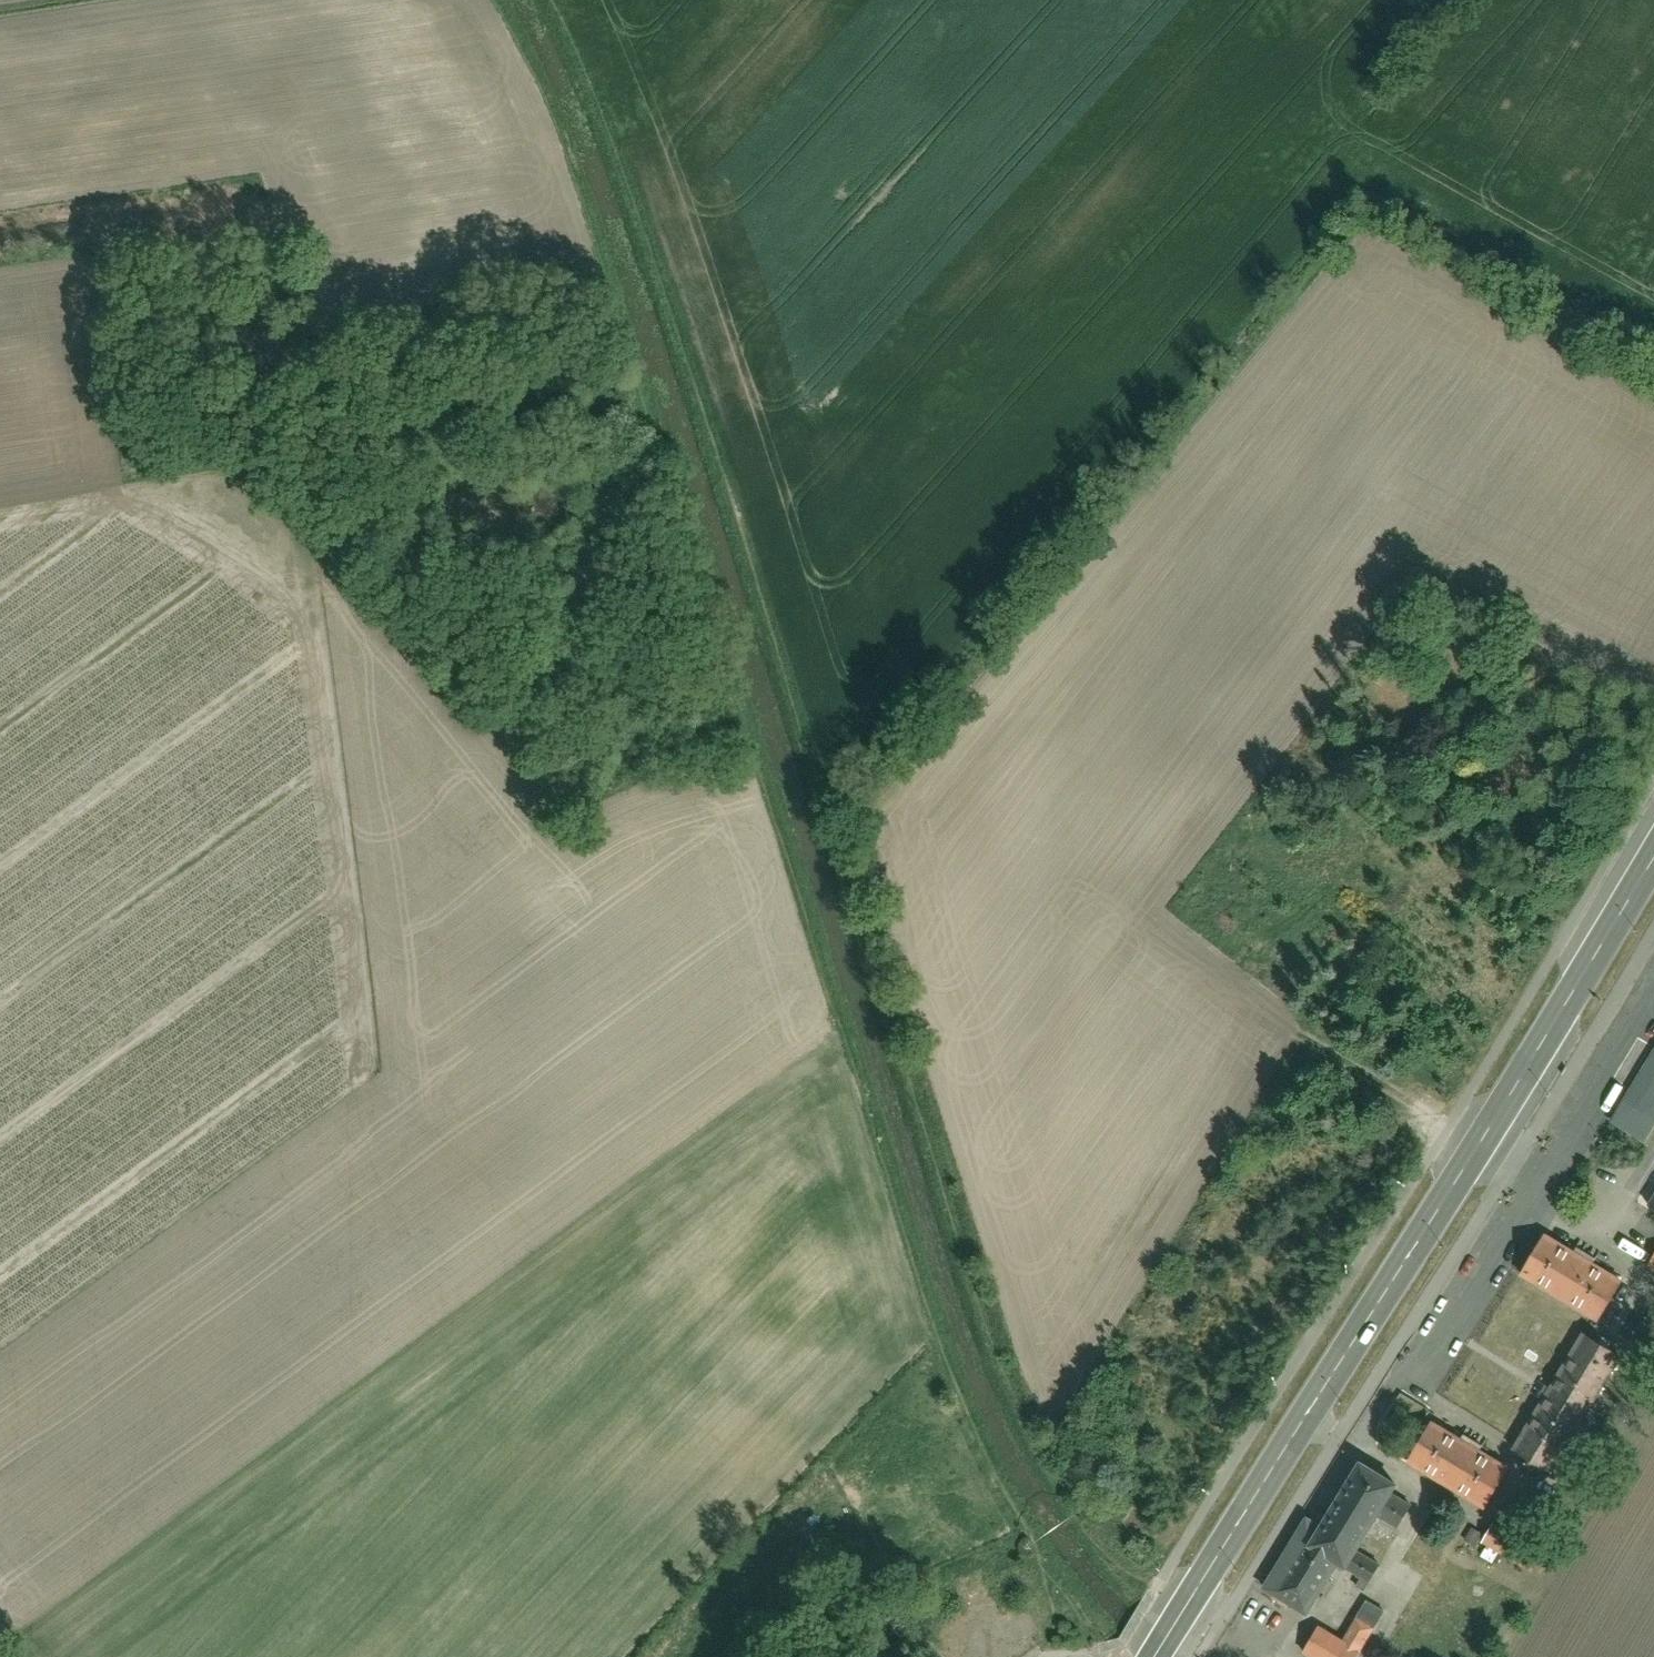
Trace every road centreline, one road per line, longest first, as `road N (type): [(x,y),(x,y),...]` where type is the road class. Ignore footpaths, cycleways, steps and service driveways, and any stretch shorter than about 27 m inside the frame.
road 1 (primary): [(1653,857),(1155,1656)]

